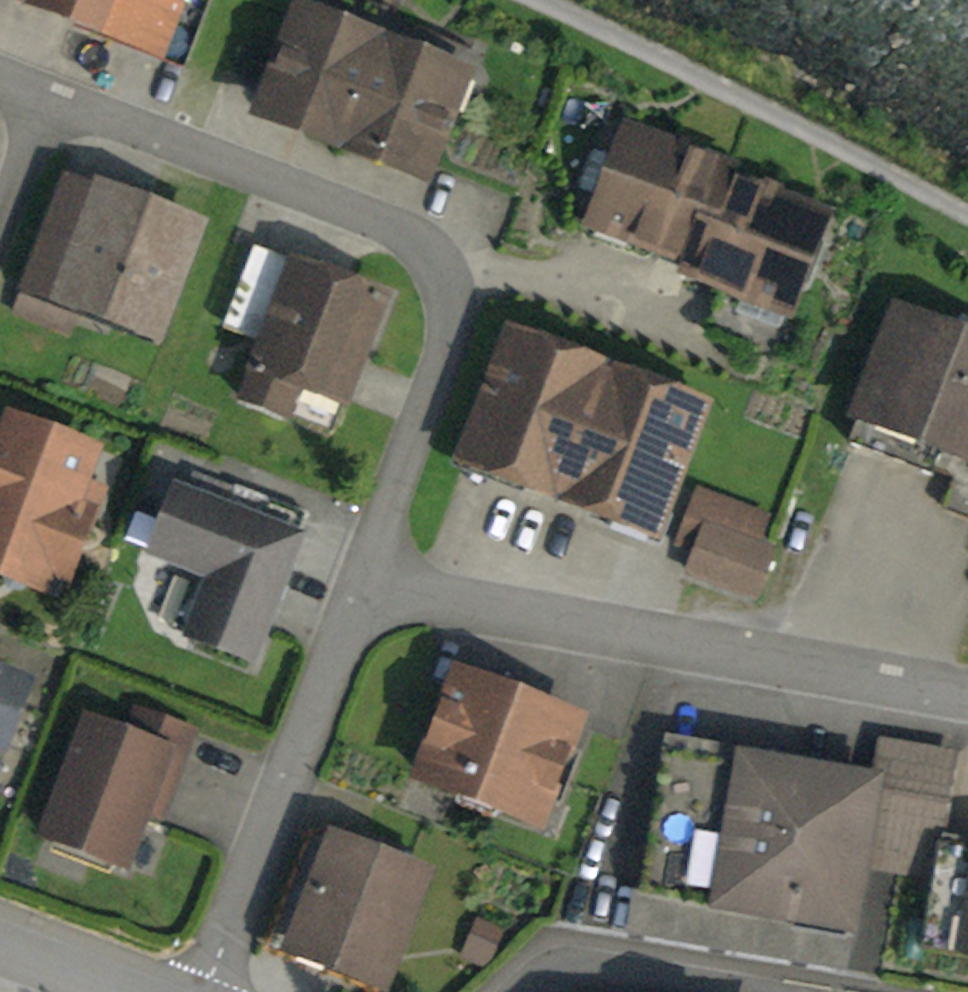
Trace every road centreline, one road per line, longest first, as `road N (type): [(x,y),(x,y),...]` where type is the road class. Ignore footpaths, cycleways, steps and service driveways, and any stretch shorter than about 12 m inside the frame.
road 1 (residential): [(365,575),(446,343),(441,284),(402,242),(0,96)]
road 2 (residential): [(365,575),(436,599),(967,695)]
road 3 (residential): [(206,991),(365,575)]
road 4 (residential): [(144,991),(0,939)]

